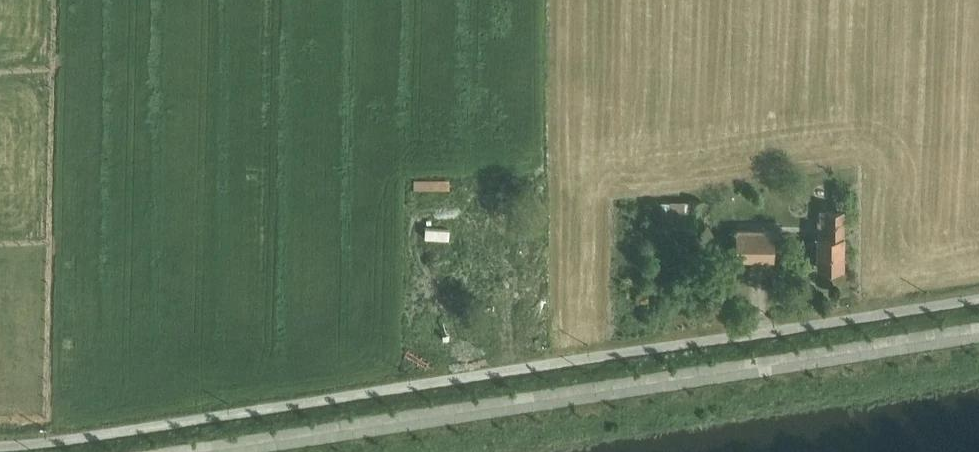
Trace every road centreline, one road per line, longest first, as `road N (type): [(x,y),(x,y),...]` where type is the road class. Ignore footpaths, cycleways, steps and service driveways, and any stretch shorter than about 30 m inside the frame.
road 1 (unclassified): [(0,446),(978,298)]
road 2 (unclassified): [(978,328),(173,451)]

